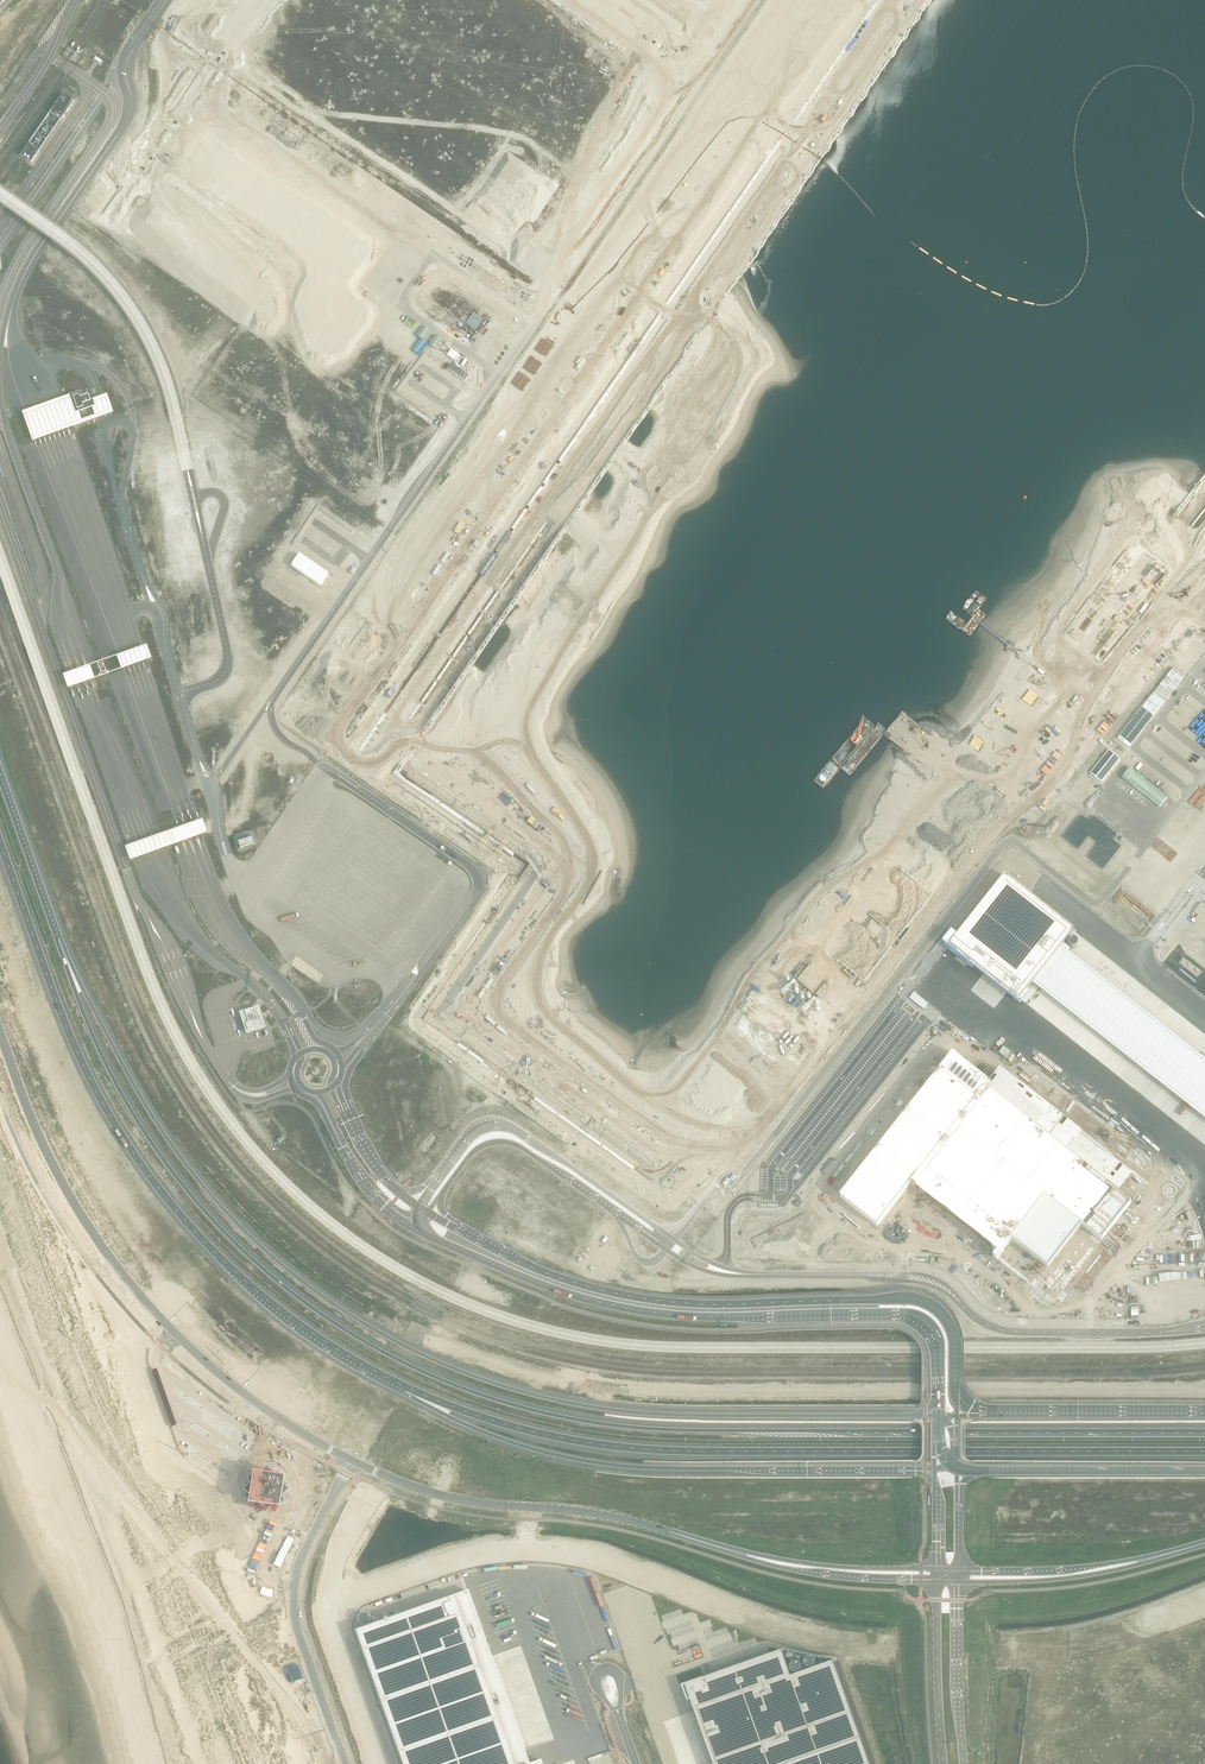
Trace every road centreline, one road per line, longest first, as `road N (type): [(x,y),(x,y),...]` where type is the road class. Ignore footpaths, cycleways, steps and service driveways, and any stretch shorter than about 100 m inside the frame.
road 1 (secondary): [(937,1415),(605,1409),(515,1390),(379,1332),(271,1256),(210,1194),(132,1082),(56,936)]
road 2 (trunk): [(407,1388),(523,1430),(655,1450),(1204,1451)]
road 3 (trunk): [(0,845),(76,1048),(143,1169),(257,1291),(407,1388)]
road 4 (secondary): [(519,1407),(454,1386),(357,1340),(226,1234),(126,1103),(56,936)]
road 5 (trunk): [(1204,1433),(667,1429),(519,1407)]
road 6 (unclassified): [(417,1227),(555,1290),(643,1313),(914,1319),(936,1340),(937,1415)]
road 7 (unclassified): [(957,1415),(956,1340),(925,1303),(647,1298),(530,1265),(453,1224)]
road 8 (unclassified): [(0,1034),(68,1194),(106,1254),(224,1381),(350,1462)]
road 9 (trunk): [(407,1388),(471,1428),(600,1464),(935,1471)]
road 10 (unclassified): [(350,1462),(424,1492),(605,1515),(740,1553)]
road 11 (unclassified): [(345,1763),(294,1595),(305,1549),(350,1462)]
road 12 (unclassified): [(643,1226),(504,1124),(481,1126),(434,1181)]
road 13 (unclassified): [(440,1197),(476,1151),(509,1143),(573,1182),(632,1237)]
road 14 (trunk): [(1204,1411),(957,1415)]
road 15 (trunk): [(958,1471),(1204,1472)]
road 16 (unclassified): [(627,1177),(440,1043)]
road 17 (unclassified): [(740,1553),(816,1573),(937,1580)]
road 18 (unclassified): [(938,1568),(740,1553)]
road 19 (tertiary): [(958,1582),(1065,1578),(1148,1558)]
road 20 (tertiary): [(1148,1558),(958,1569)]
road 21 (tertiary): [(937,1580),(944,1763)]
road 22 (tertiary): [(964,1763),(958,1582)]
road 23 (secondary): [(56,936),(0,781)]
road 24 (unclassified): [(325,1111),(363,1181),(417,1227)]

